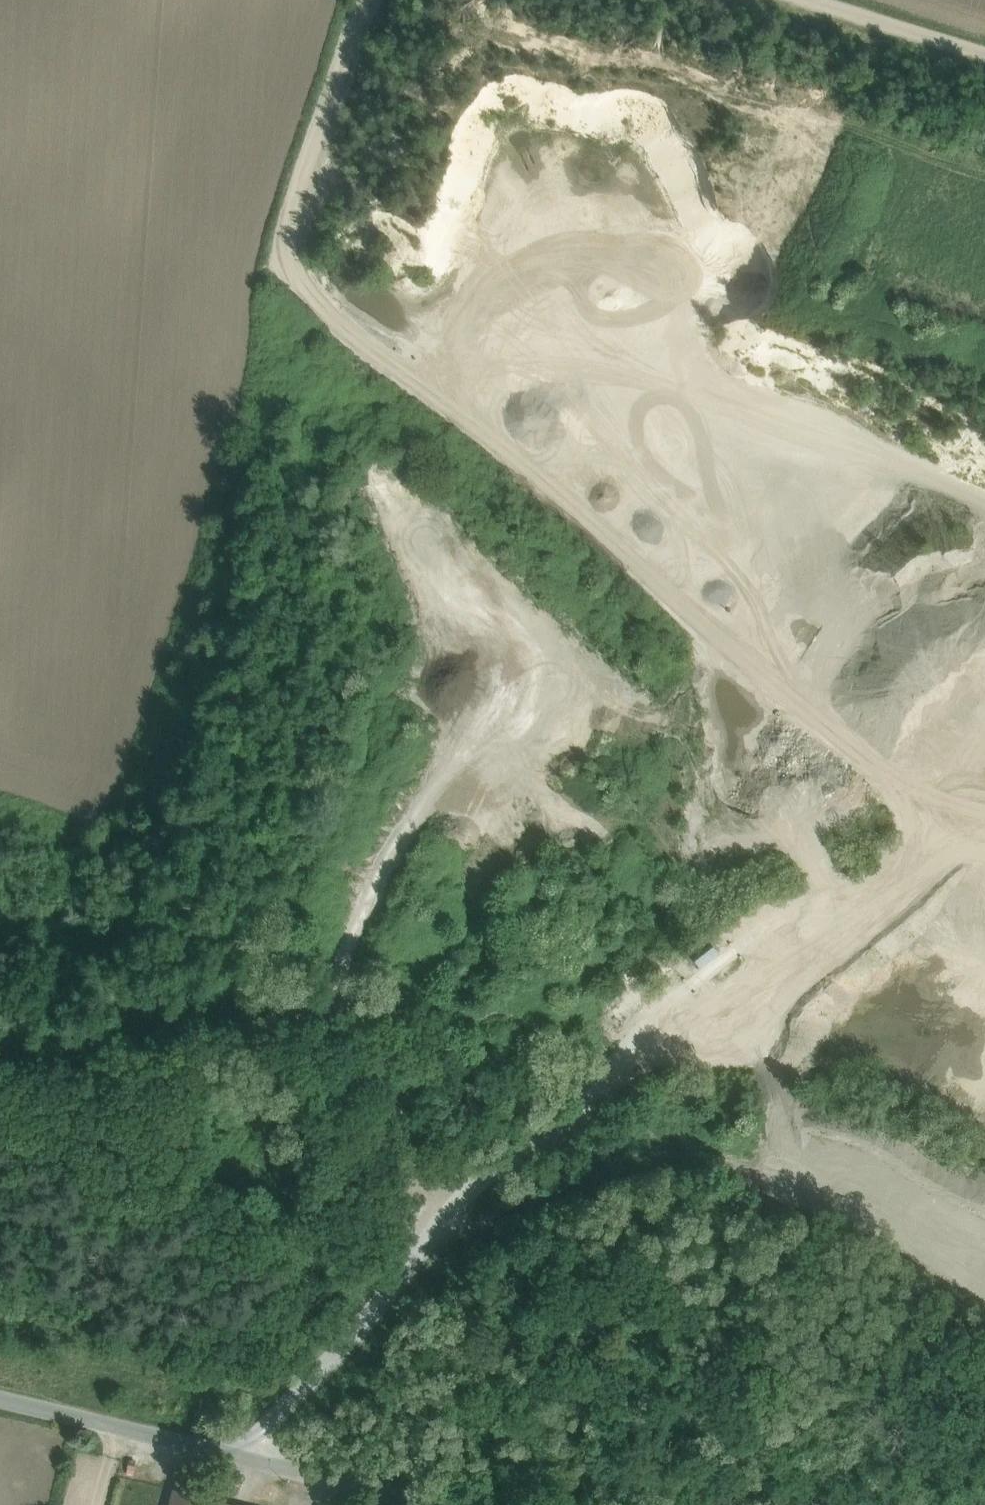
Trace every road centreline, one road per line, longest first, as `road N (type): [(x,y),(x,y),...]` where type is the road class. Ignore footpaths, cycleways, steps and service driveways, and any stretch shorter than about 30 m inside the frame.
road 1 (track): [(376,0),(282,267),(885,798)]
road 2 (unclassified): [(431,1504),(0,1397)]
road 3 (track): [(812,0),(984,55)]

